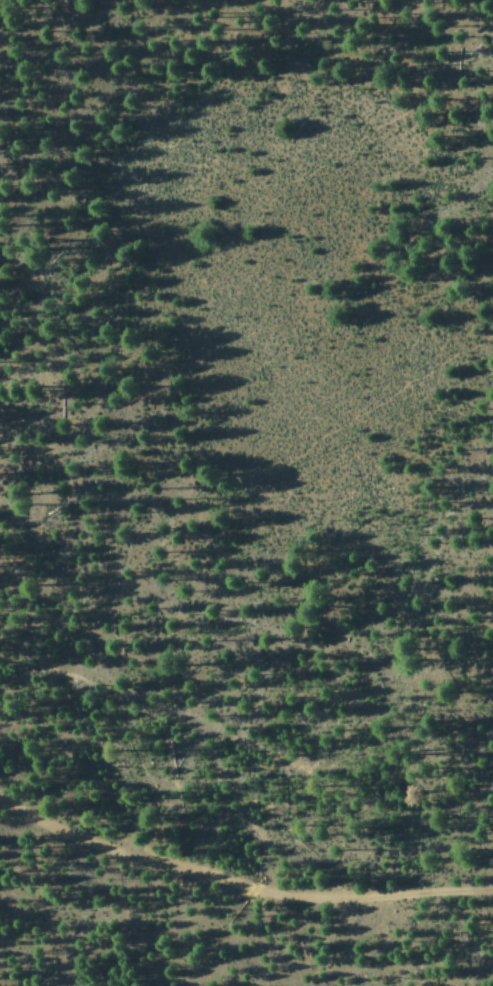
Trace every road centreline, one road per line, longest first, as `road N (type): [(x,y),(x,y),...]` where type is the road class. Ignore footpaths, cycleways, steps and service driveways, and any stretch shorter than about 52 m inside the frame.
road 1 (track): [(492,850),(283,747),(71,671),(0,656)]

